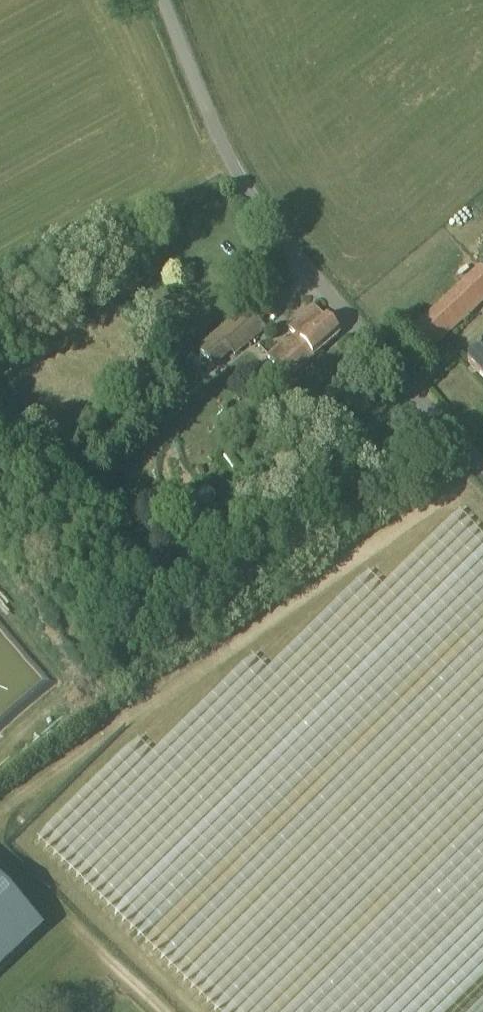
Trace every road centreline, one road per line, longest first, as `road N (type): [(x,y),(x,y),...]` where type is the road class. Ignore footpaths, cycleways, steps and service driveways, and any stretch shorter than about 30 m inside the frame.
road 1 (unclassified): [(482,466),(293,246),(219,130),(169,0)]
road 2 (track): [(0,808),(393,525),(457,488)]

